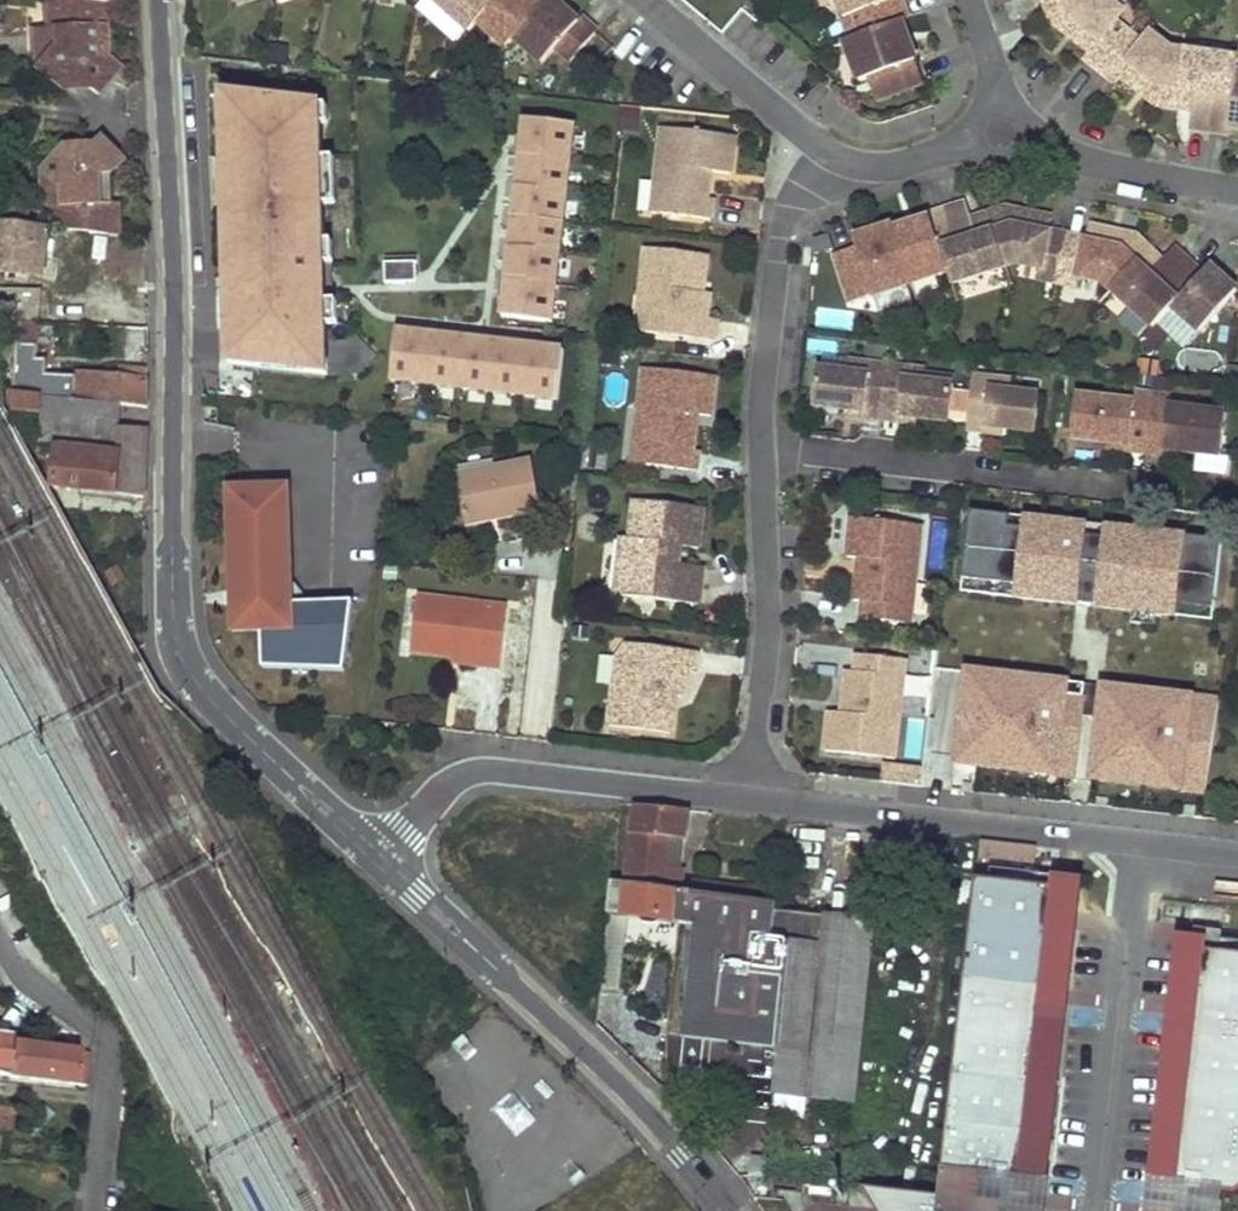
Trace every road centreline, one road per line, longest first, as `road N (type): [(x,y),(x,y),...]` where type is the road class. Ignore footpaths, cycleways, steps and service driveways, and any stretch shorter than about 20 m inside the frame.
road 1 (tertiary): [(376,856),(201,689),(174,631),(172,243),(160,0)]
road 2 (tertiary): [(728,1210),(564,1029),(376,856)]
road 3 (residential): [(1237,854),(756,799)]
road 4 (residential): [(756,799),(468,775),(449,783),(376,856)]
road 5 (residential): [(767,448),(1174,488)]
road 6 (residential): [(756,799),(770,617),(767,448)]
road 7 (residential): [(767,448),(764,396),(787,207),(841,162)]
road 8 (residential): [(646,0),(841,162)]
road 9 (residential): [(1024,145),(1237,188)]
road 10 (residential): [(97,1210),(110,1047)]
road 11 (residential): [(841,162),(897,168),(976,142)]

